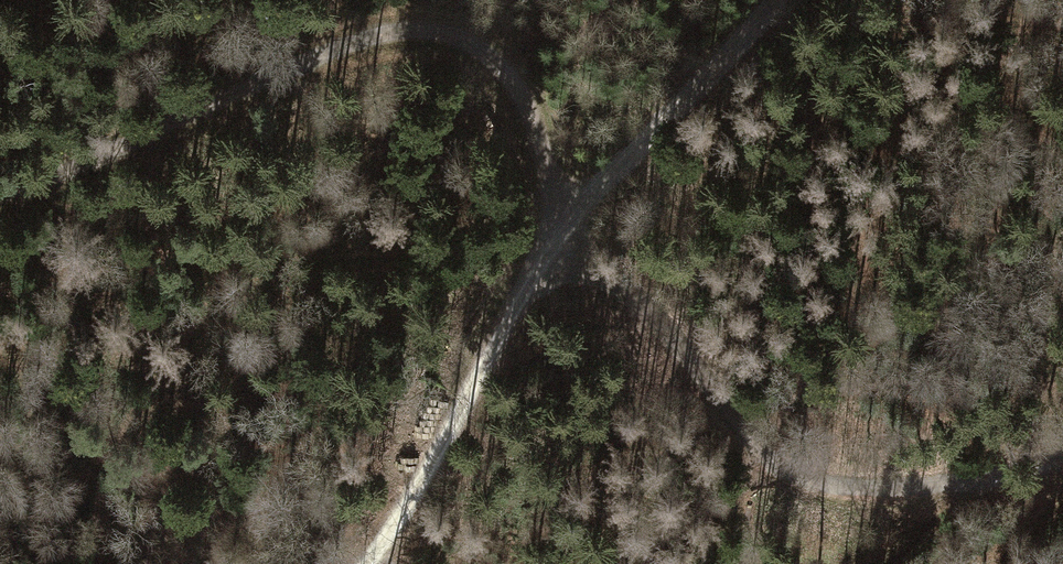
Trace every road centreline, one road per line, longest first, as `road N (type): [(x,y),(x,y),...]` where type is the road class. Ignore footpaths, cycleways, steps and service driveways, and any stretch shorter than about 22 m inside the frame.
road 1 (track): [(563,231),(520,98),(475,50),(425,31),(329,53),(0,194)]
road 2 (track): [(563,231),(756,449),(803,479),(869,493),(920,489),(1062,450)]
road 3 (track): [(367,563),(563,231)]
road 4 (track): [(563,231),(777,0)]
road 5 (track): [(756,449),(682,563)]

